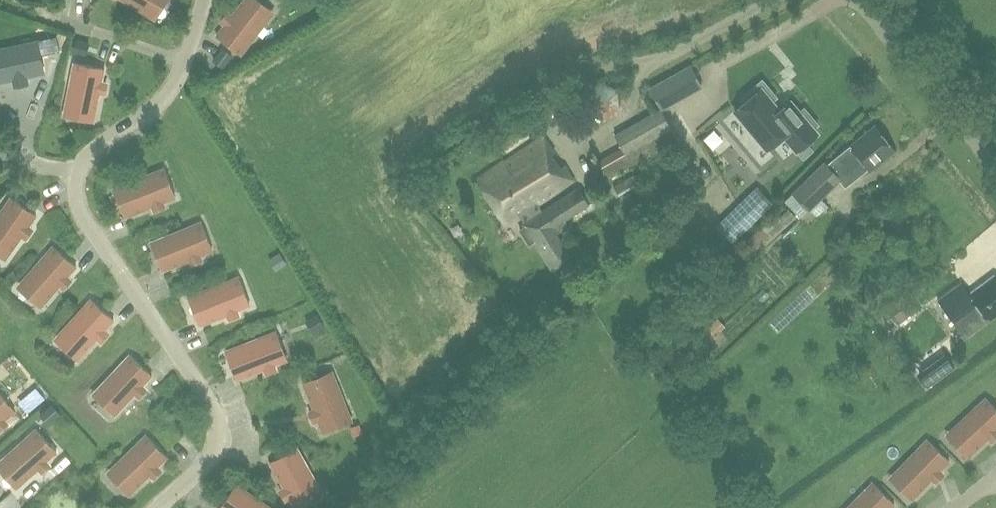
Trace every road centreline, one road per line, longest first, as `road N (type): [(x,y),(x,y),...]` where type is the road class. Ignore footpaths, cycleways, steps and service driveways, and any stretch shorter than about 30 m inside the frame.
road 1 (tertiary): [(995,165),(864,0)]

